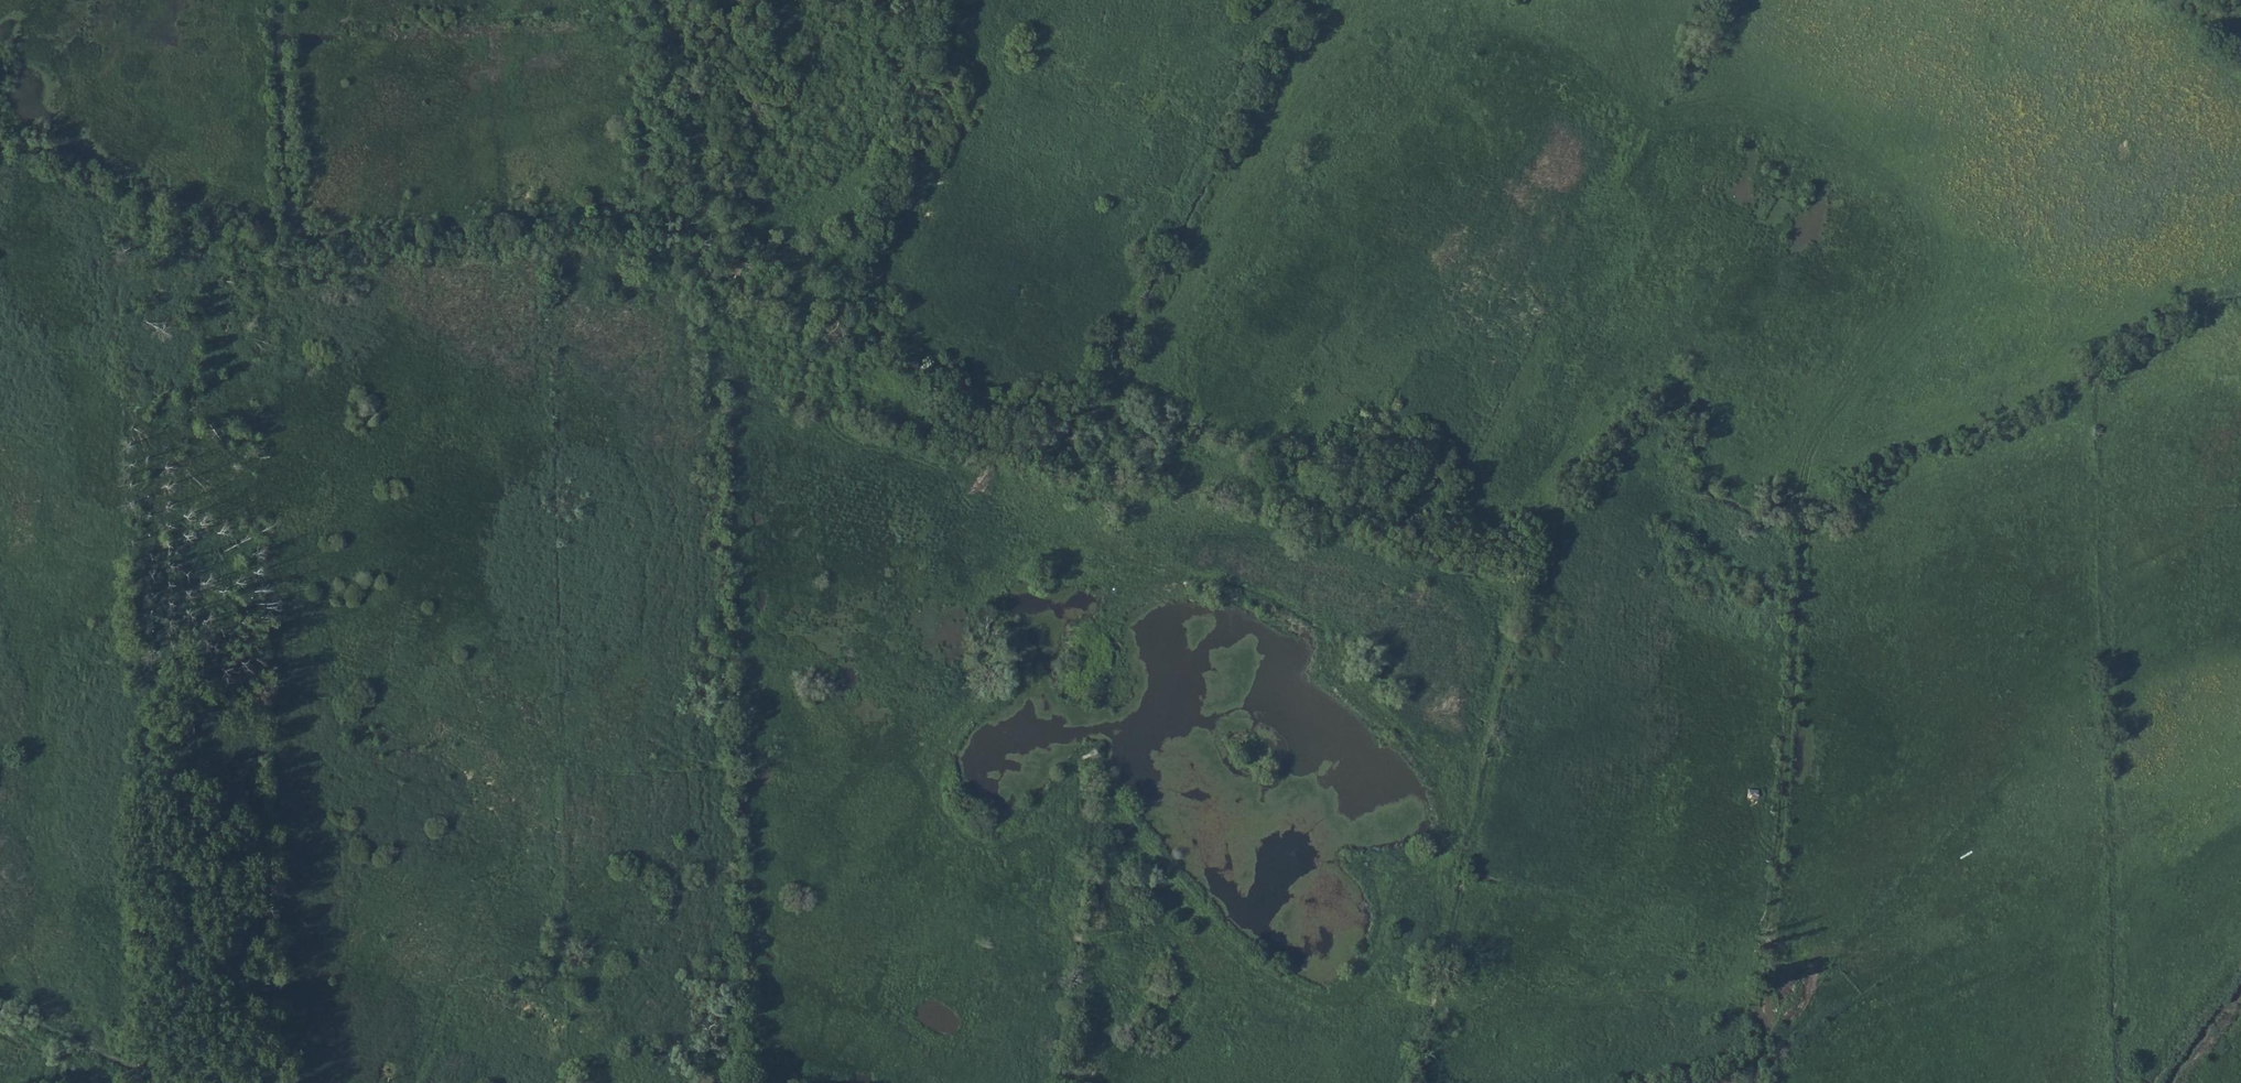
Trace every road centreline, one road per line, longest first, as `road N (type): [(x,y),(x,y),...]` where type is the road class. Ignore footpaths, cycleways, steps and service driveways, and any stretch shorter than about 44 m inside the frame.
road 1 (track): [(1758,1082),(1802,539)]
road 2 (track): [(667,762),(549,776),(486,902),(415,1082)]
road 3 (track): [(378,1082),(329,1067),(191,990)]

